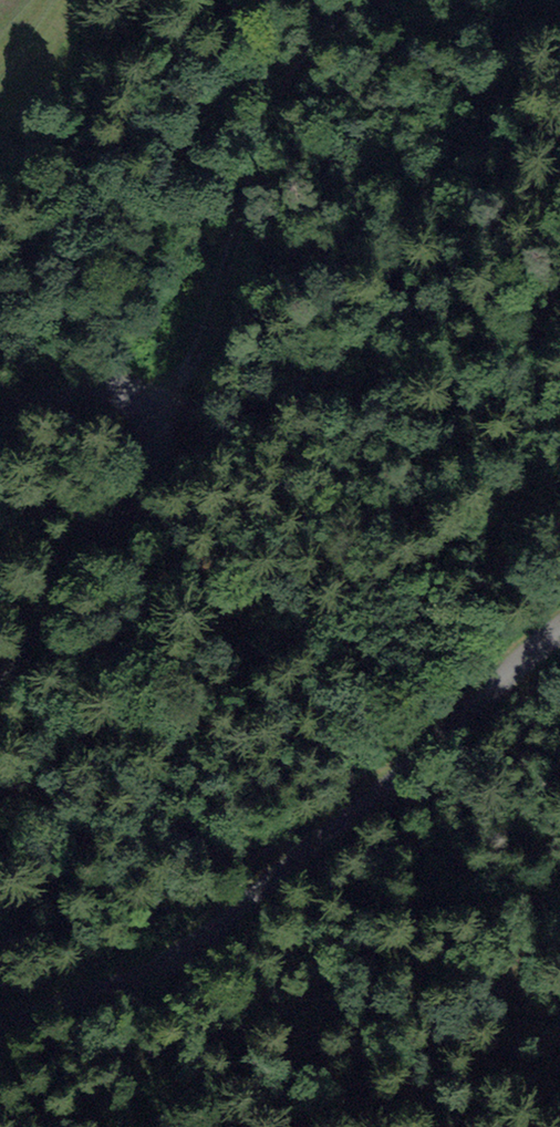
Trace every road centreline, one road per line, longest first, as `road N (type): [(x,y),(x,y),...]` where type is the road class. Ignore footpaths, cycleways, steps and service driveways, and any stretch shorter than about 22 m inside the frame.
road 1 (unclassified): [(0,1020),(176,957),(559,636)]
road 2 (track): [(152,423),(192,357),(256,160),(298,64),(339,15),(370,0)]
road 3 (unclassified): [(0,406),(56,391),(115,391),(145,412),(156,451),(140,492),(0,693)]

